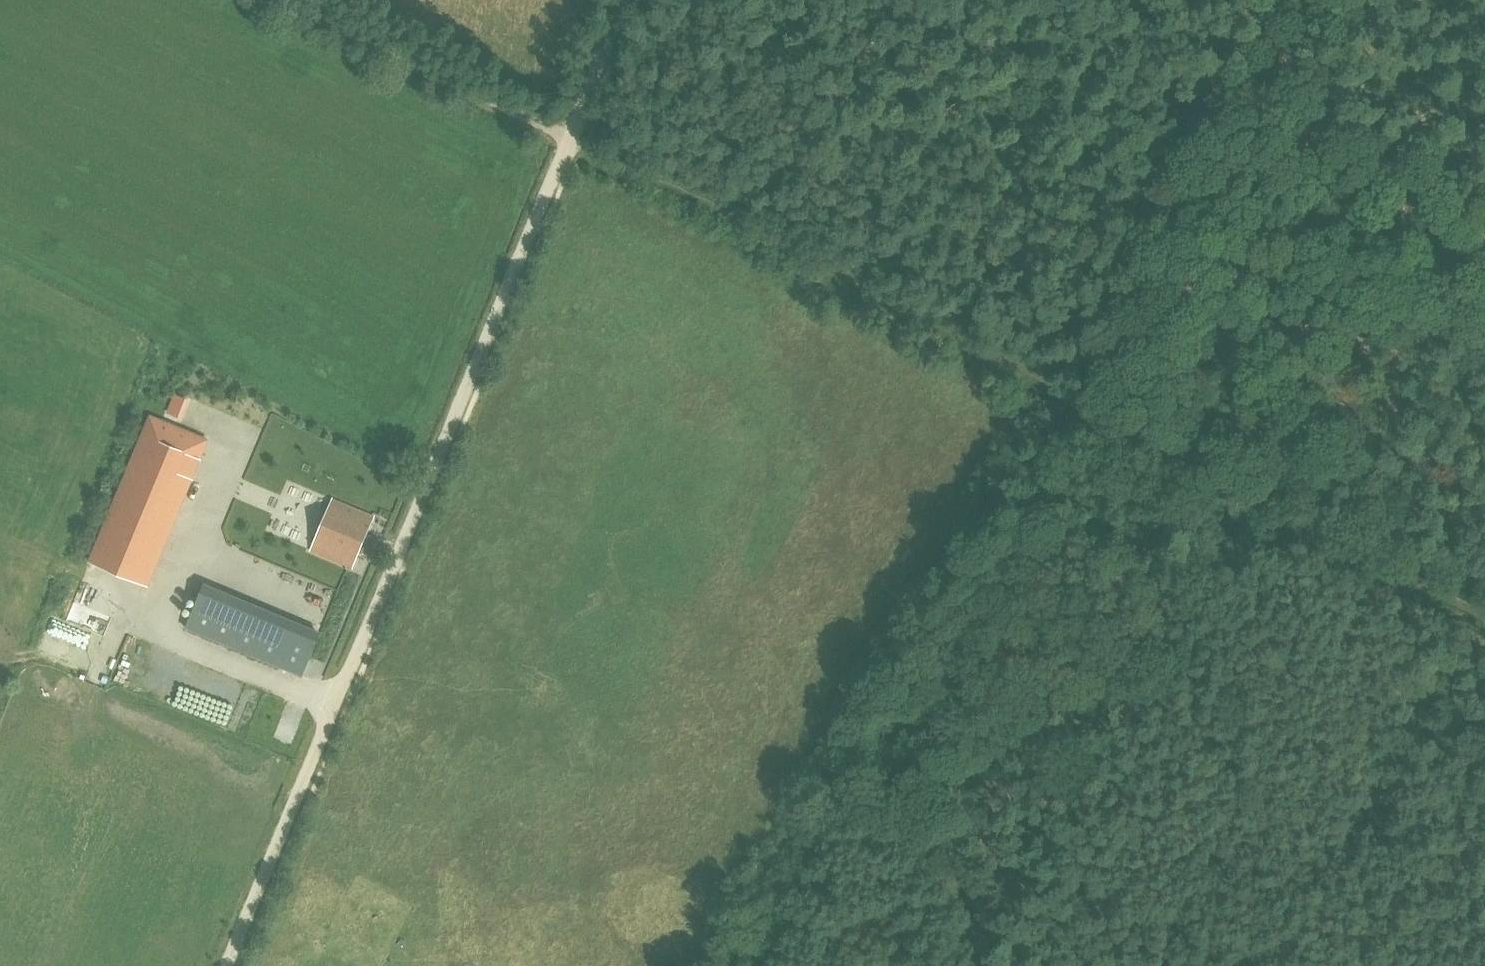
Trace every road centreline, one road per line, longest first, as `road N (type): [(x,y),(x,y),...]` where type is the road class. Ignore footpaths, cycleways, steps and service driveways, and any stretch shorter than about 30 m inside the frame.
road 1 (track): [(227,965),(619,0)]
road 2 (track): [(1484,613),(574,140)]
road 3 (track): [(574,140),(306,0)]

